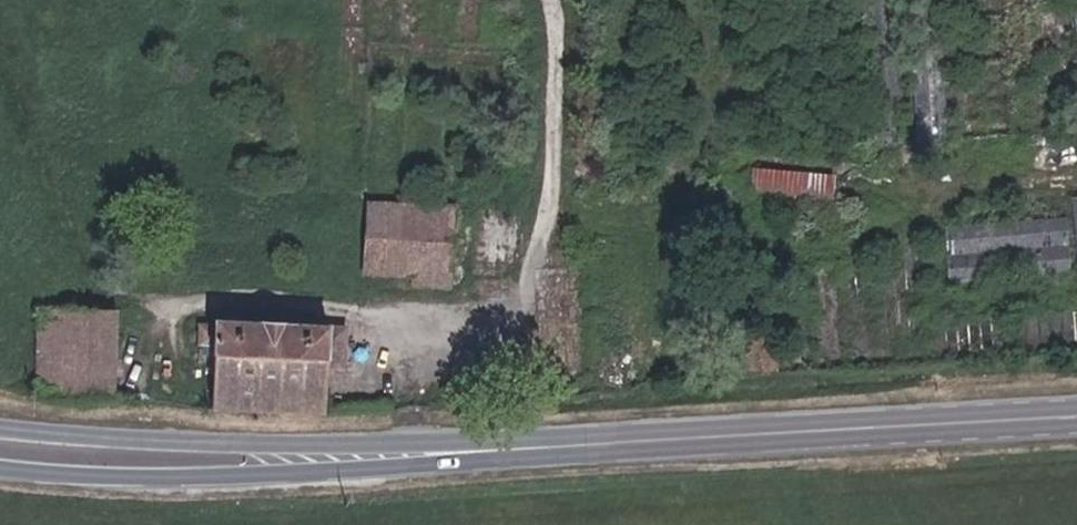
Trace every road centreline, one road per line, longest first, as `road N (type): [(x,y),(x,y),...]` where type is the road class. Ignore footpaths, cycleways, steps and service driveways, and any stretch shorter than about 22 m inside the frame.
road 1 (primary): [(0,466),(203,478),(657,444)]
road 2 (primary): [(657,444),(207,442),(0,429)]
road 3 (primary): [(657,444),(1076,419)]

